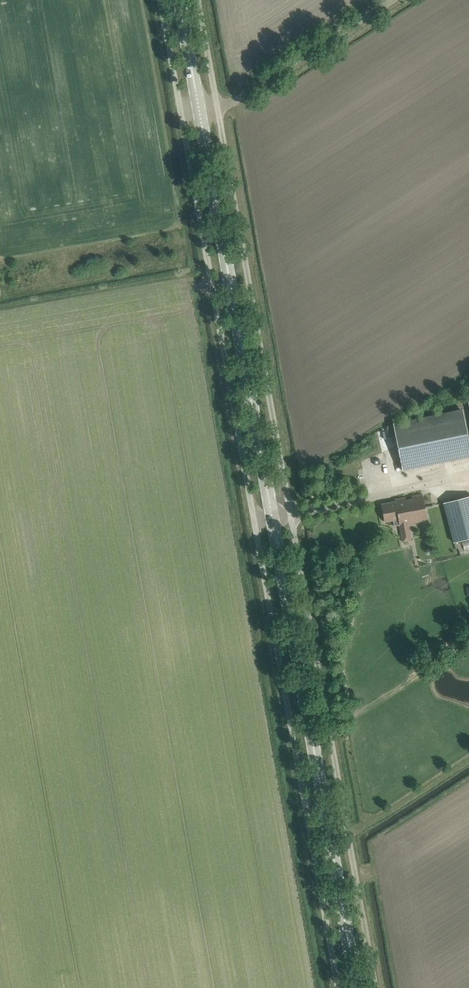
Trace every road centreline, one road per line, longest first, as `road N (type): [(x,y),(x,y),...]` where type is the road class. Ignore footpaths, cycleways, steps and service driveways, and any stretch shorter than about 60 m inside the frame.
road 1 (unclassified): [(218,113),(376,987)]
road 2 (primary): [(359,987),(203,115)]
road 3 (unclassified): [(336,987),(183,119)]
road 4 (unclassified): [(218,113),(395,0)]
road 5 (unclassified): [(183,119),(161,0)]

